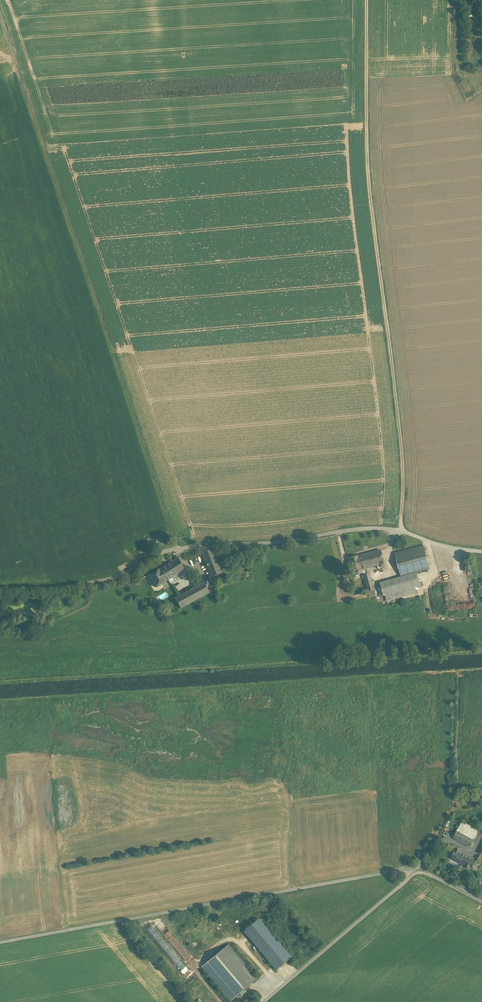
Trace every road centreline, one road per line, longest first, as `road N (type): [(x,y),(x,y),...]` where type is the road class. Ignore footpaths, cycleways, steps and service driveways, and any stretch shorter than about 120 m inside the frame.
road 1 (track): [(179,549),(0,13)]
road 2 (track): [(367,0),(369,190),(405,457),(401,530)]
road 3 (unclassified): [(0,943),(419,867),(481,902)]
road 4 (unclassified): [(0,589),(101,581),(179,549),(366,528),(481,550)]
road 5 (track): [(261,1001),(419,867)]

